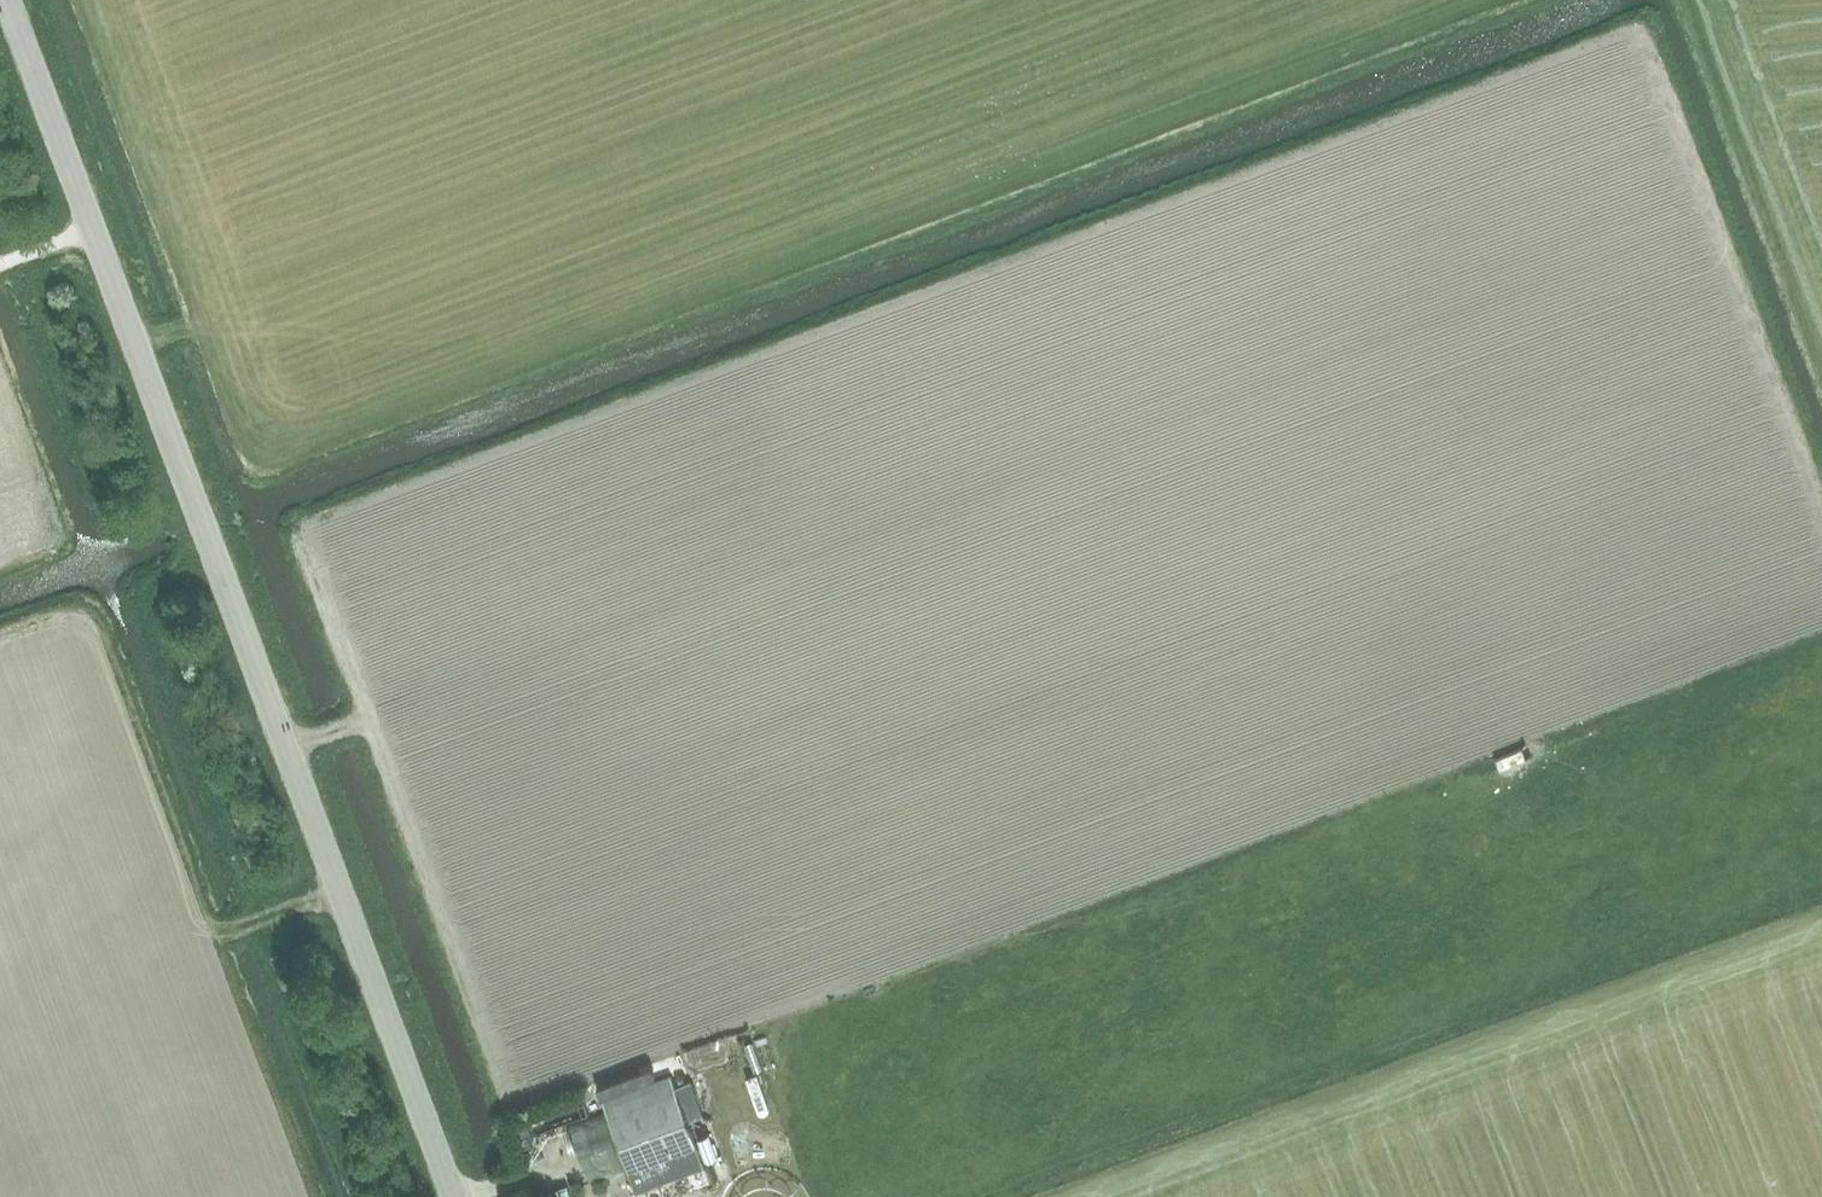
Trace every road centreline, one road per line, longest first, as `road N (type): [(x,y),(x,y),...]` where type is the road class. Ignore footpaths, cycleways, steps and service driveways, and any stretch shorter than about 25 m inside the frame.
road 1 (unclassified): [(452,1196),(5,0)]

